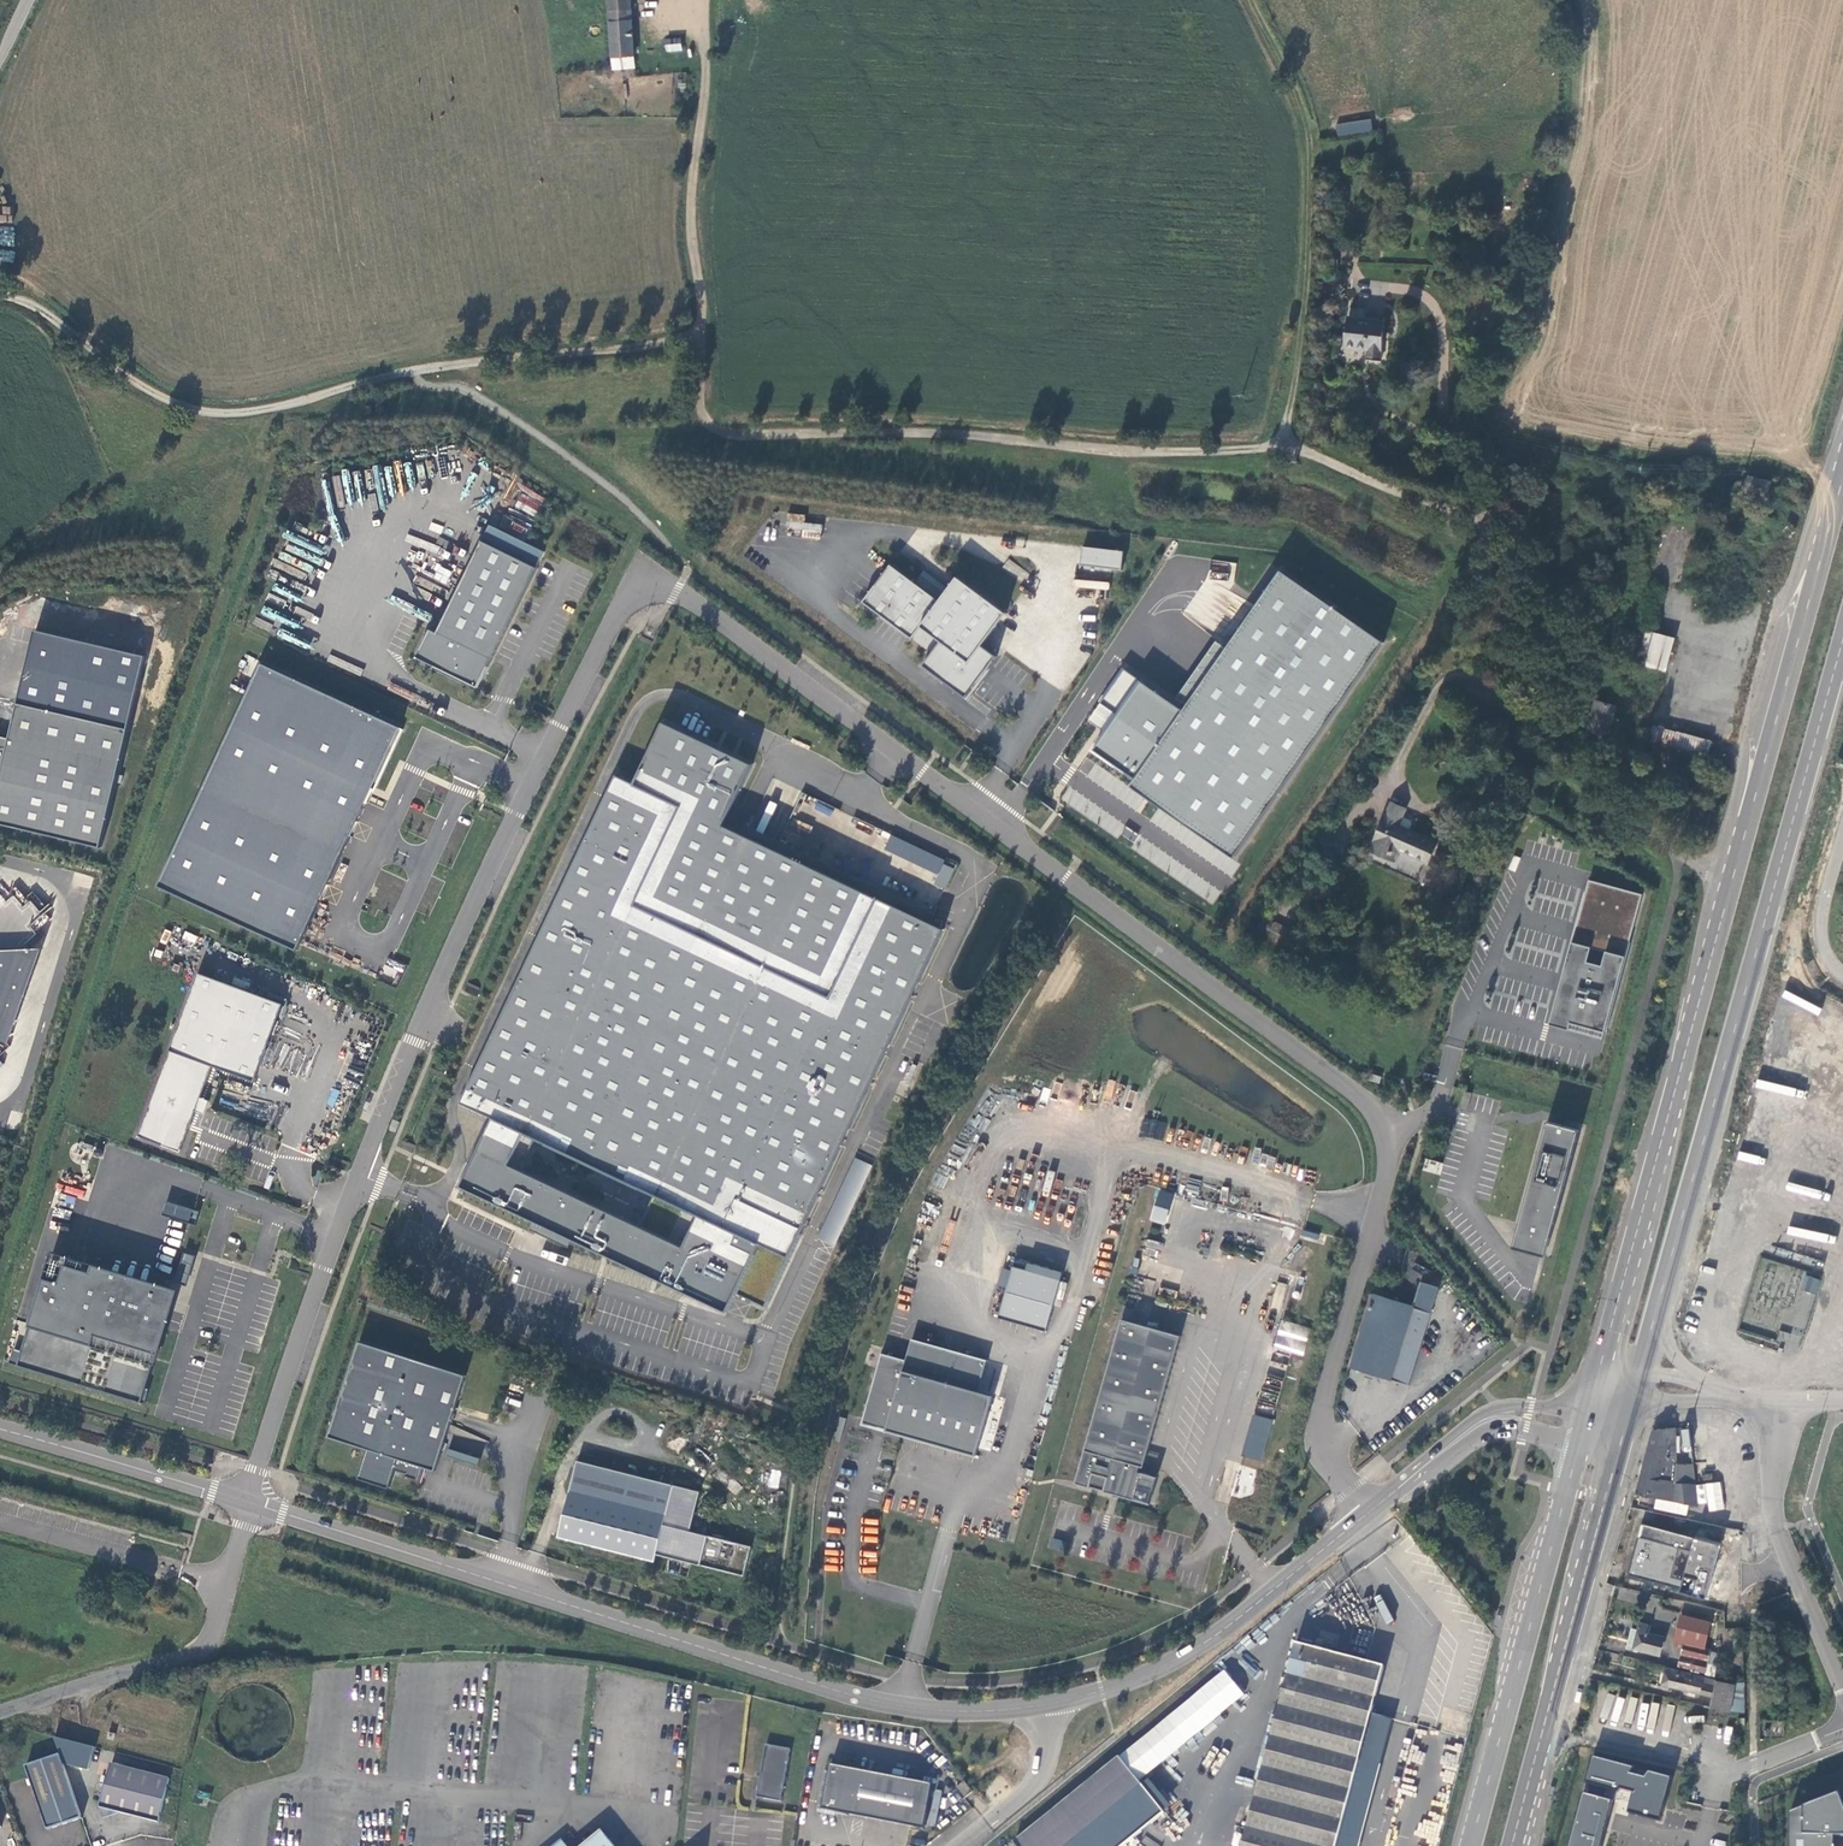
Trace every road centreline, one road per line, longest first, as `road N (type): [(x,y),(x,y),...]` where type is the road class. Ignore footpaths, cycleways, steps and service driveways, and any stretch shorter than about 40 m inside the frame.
road 1 (unclassified): [(248,1503),(315,1300),(428,1008),(622,608),(656,587),(676,592),(894,749),(1365,1102),(1392,1133)]
road 2 (track): [(0,1283),(125,885),(264,483),(262,449),(275,407)]
road 3 (unclassified): [(1046,1704),(935,1710),(869,1701),(248,1503)]
road 4 (track): [(1730,886),(1599,810),(1524,747),(1509,652),(1514,546),(1288,439)]
road 5 (primary): [(1661,1298),(1842,640)]
road 6 (track): [(702,341),(702,406),(720,427),(1225,450),(1288,439)]
road 7 (primary): [(1842,480),(1684,1060)]
road 8 (track): [(1288,439),(1311,245),(1310,156),(1296,95),(1250,0)]
road 9 (track): [(409,369),(275,407),(204,413),(144,387),(31,305),(0,297)]
road 10 (primary): [(1581,1441),(1469,1845)]
road 11 (unclassified): [(1371,1509),(1336,1463),(1323,1432),(1325,1401),(1392,1133)]
road 12 (unclassified): [(1371,1509),(1176,1661),(1046,1704)]
road 13 (primary): [(1684,1060),(1588,1414)]
road 14 (track): [(409,369),(423,386),(473,394),(619,494),(690,570)]
road 15 (track): [(707,0),(689,212),(702,341)]
road 16 (unclassified): [(1684,1060),(1671,1154),(1624,1335),(1621,1357),(1637,1384)]
road 17 (unclassified): [(1842,1692),(1774,1515),(1785,1406)]
road 18 (track): [(702,341),(409,369)]
road 19 (unclassified): [(0,1712),(193,1657),(214,1632),(226,1580)]
road 20 (primary): [(1554,1684),(1629,1414)]
road 21 (unclassified): [(1554,1684),(1567,1584),(1605,1427)]
road 22 (unclassified): [(248,1503),(0,1430)]
road 23 (unclassified): [(226,1580),(0,1519)]
road 24 (track): [(1754,1785),(1749,1576)]
road 25 (unclassified): [(959,1845),(1038,1776),(1049,1738),(1046,1704)]
road 26 (primary): [(1512,1845),(1554,1684)]
road 27 (unclassified): [(1842,973),(1822,933),(1842,838)]
road 28 (unclassified): [(1739,1400),(1676,1356),(1665,1340),(1661,1298)]
road 29 (unclassified): [(1479,1424),(1371,1509)]
road 30 (unclassified): [(1842,1728),(1753,1766),(1715,1771)]

